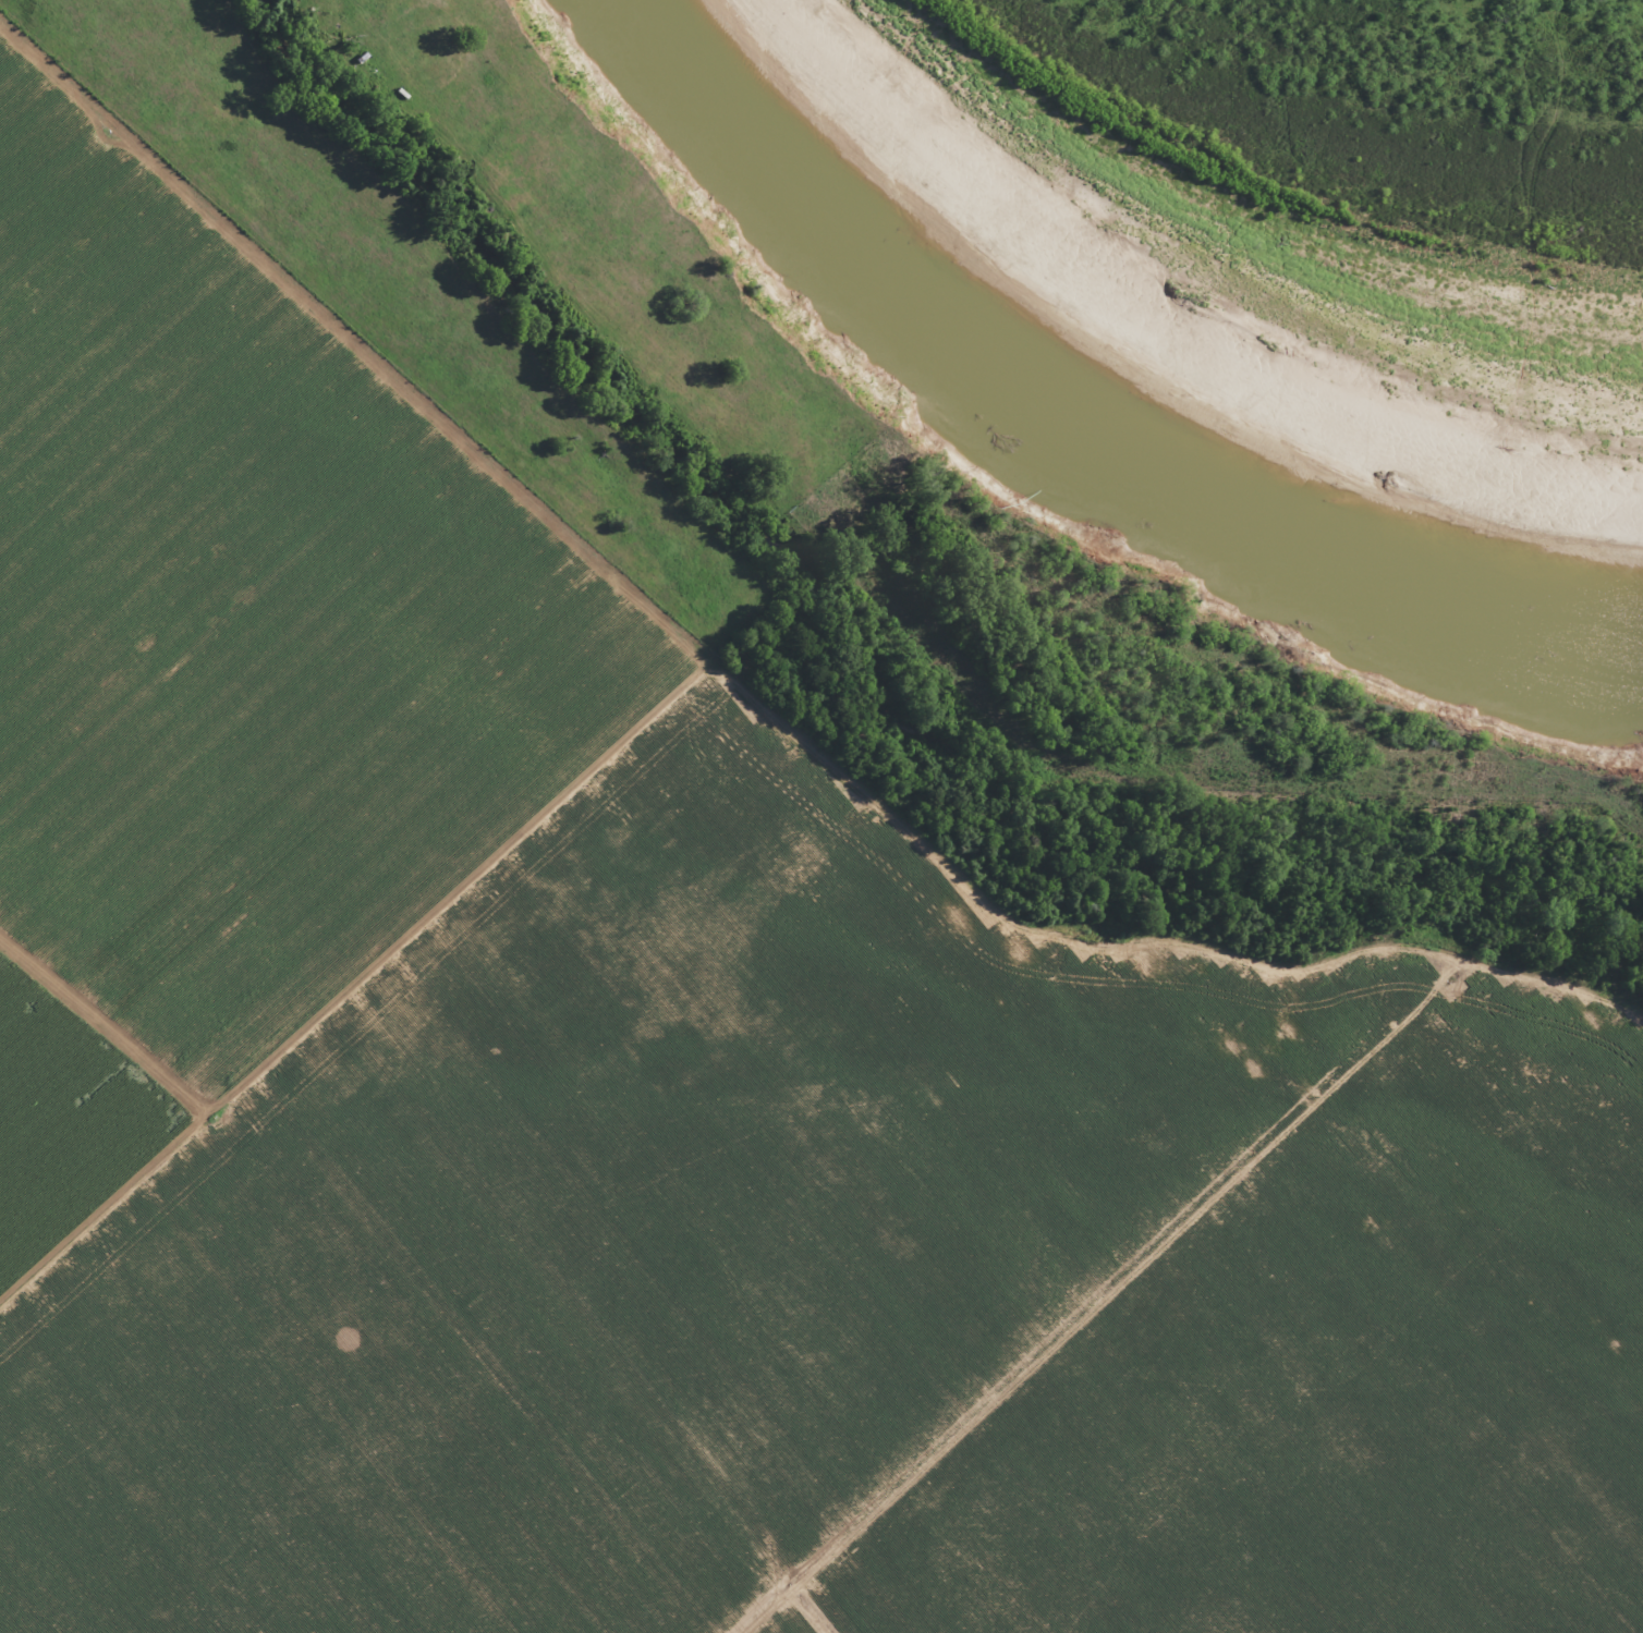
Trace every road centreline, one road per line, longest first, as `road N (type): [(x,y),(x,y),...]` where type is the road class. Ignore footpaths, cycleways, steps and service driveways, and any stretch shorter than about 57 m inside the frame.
road 1 (residential): [(776,402),(670,344),(580,313),(323,0)]

